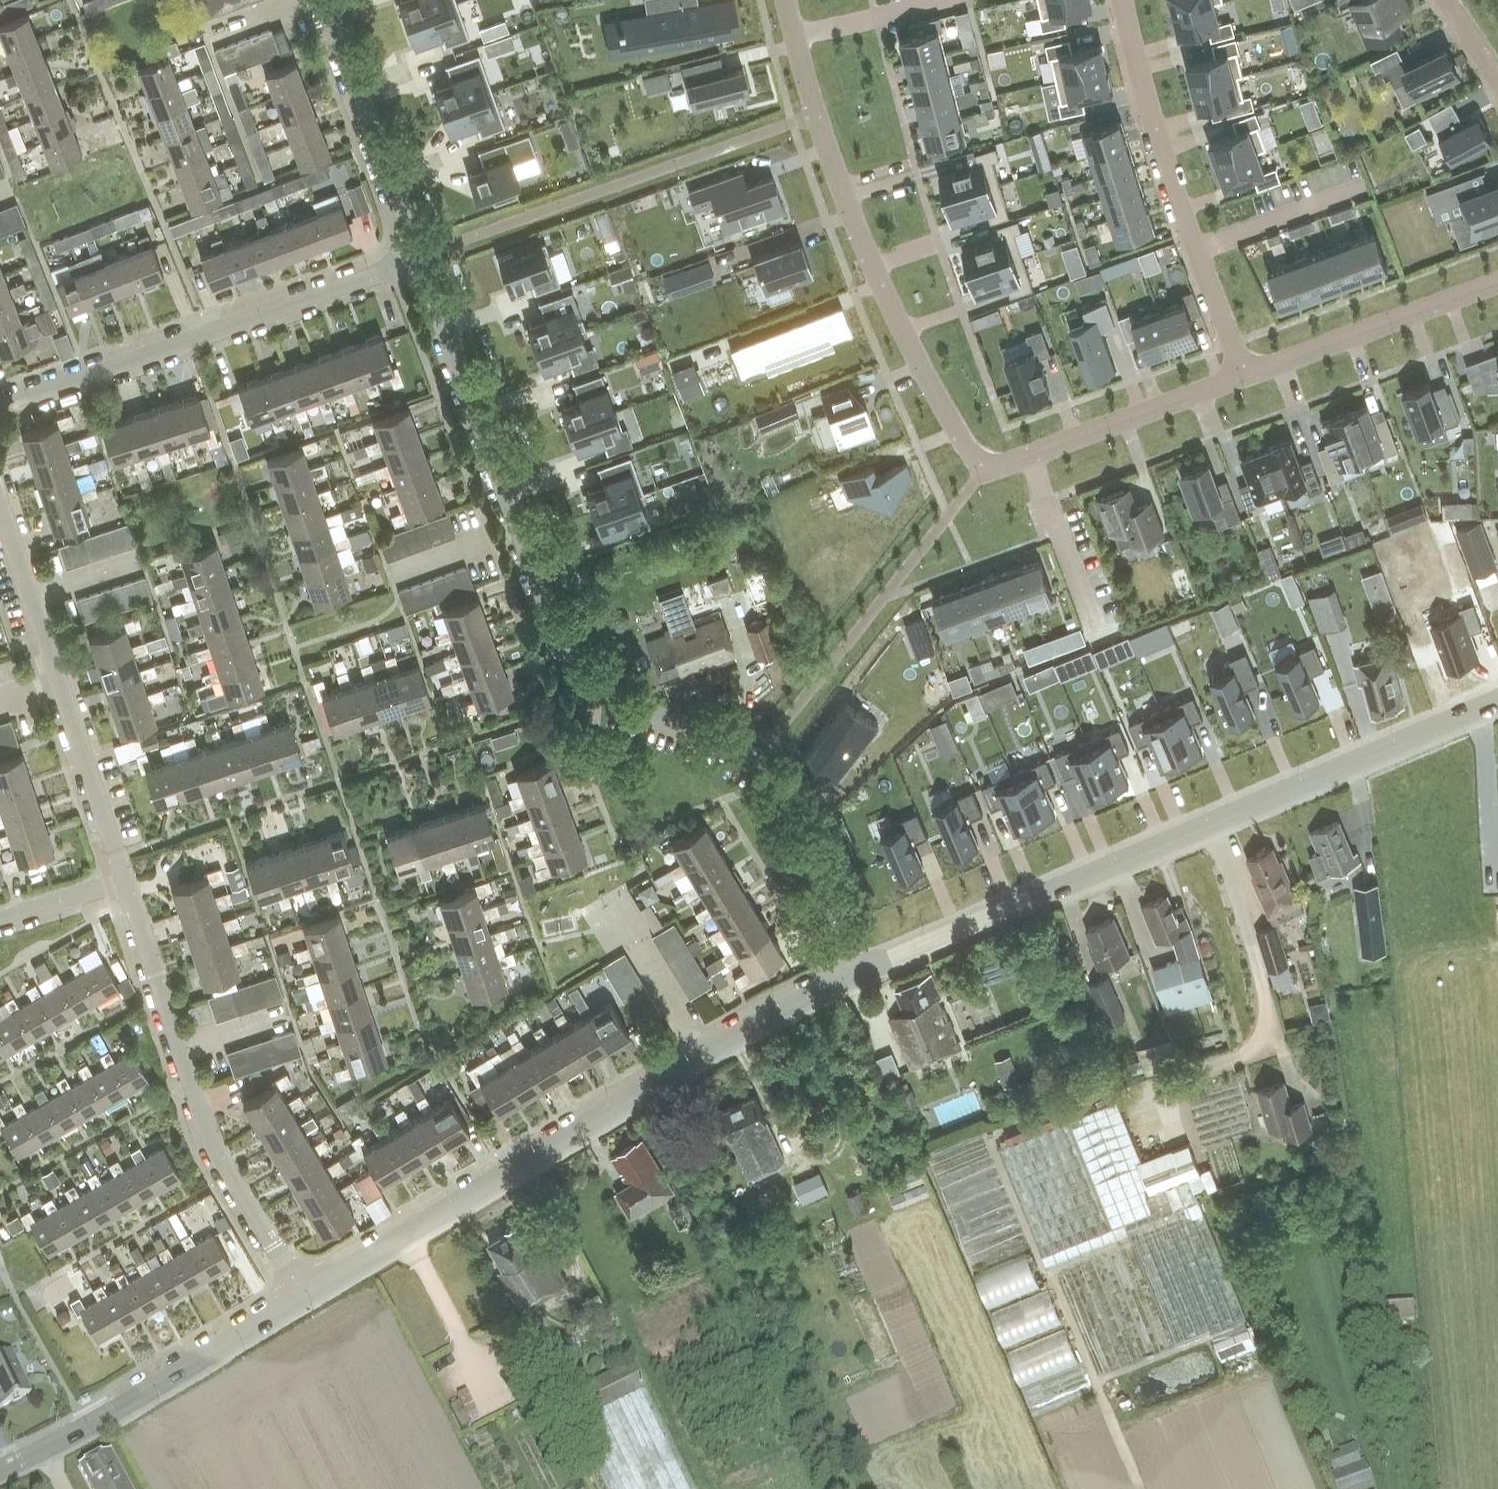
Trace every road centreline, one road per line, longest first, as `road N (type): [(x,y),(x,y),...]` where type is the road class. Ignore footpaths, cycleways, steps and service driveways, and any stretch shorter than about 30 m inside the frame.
road 1 (residential): [(856,972),(786,796),(768,769),(727,744),(618,703),(568,651),(418,260)]
road 2 (residential): [(784,0),(865,246),(982,469),(1245,376)]
road 3 (tertiary): [(856,972),(1497,705)]
road 4 (tertiary): [(303,1295),(699,1053),(856,972)]
road 5 (residential): [(303,1295),(207,1131),(126,882)]
road 6 (residential): [(0,409),(418,260)]
road 7 (residential): [(126,882),(0,502)]
road 8 (residential): [(1245,376),(1170,182),(1119,0)]
road 9 (tertiary): [(0,1469),(85,1427),(303,1295)]
road 10 (residential): [(418,260),(324,0)]
road 11 (residential): [(1245,376),(1497,283)]
road 12 (residential): [(126,882),(0,919)]

